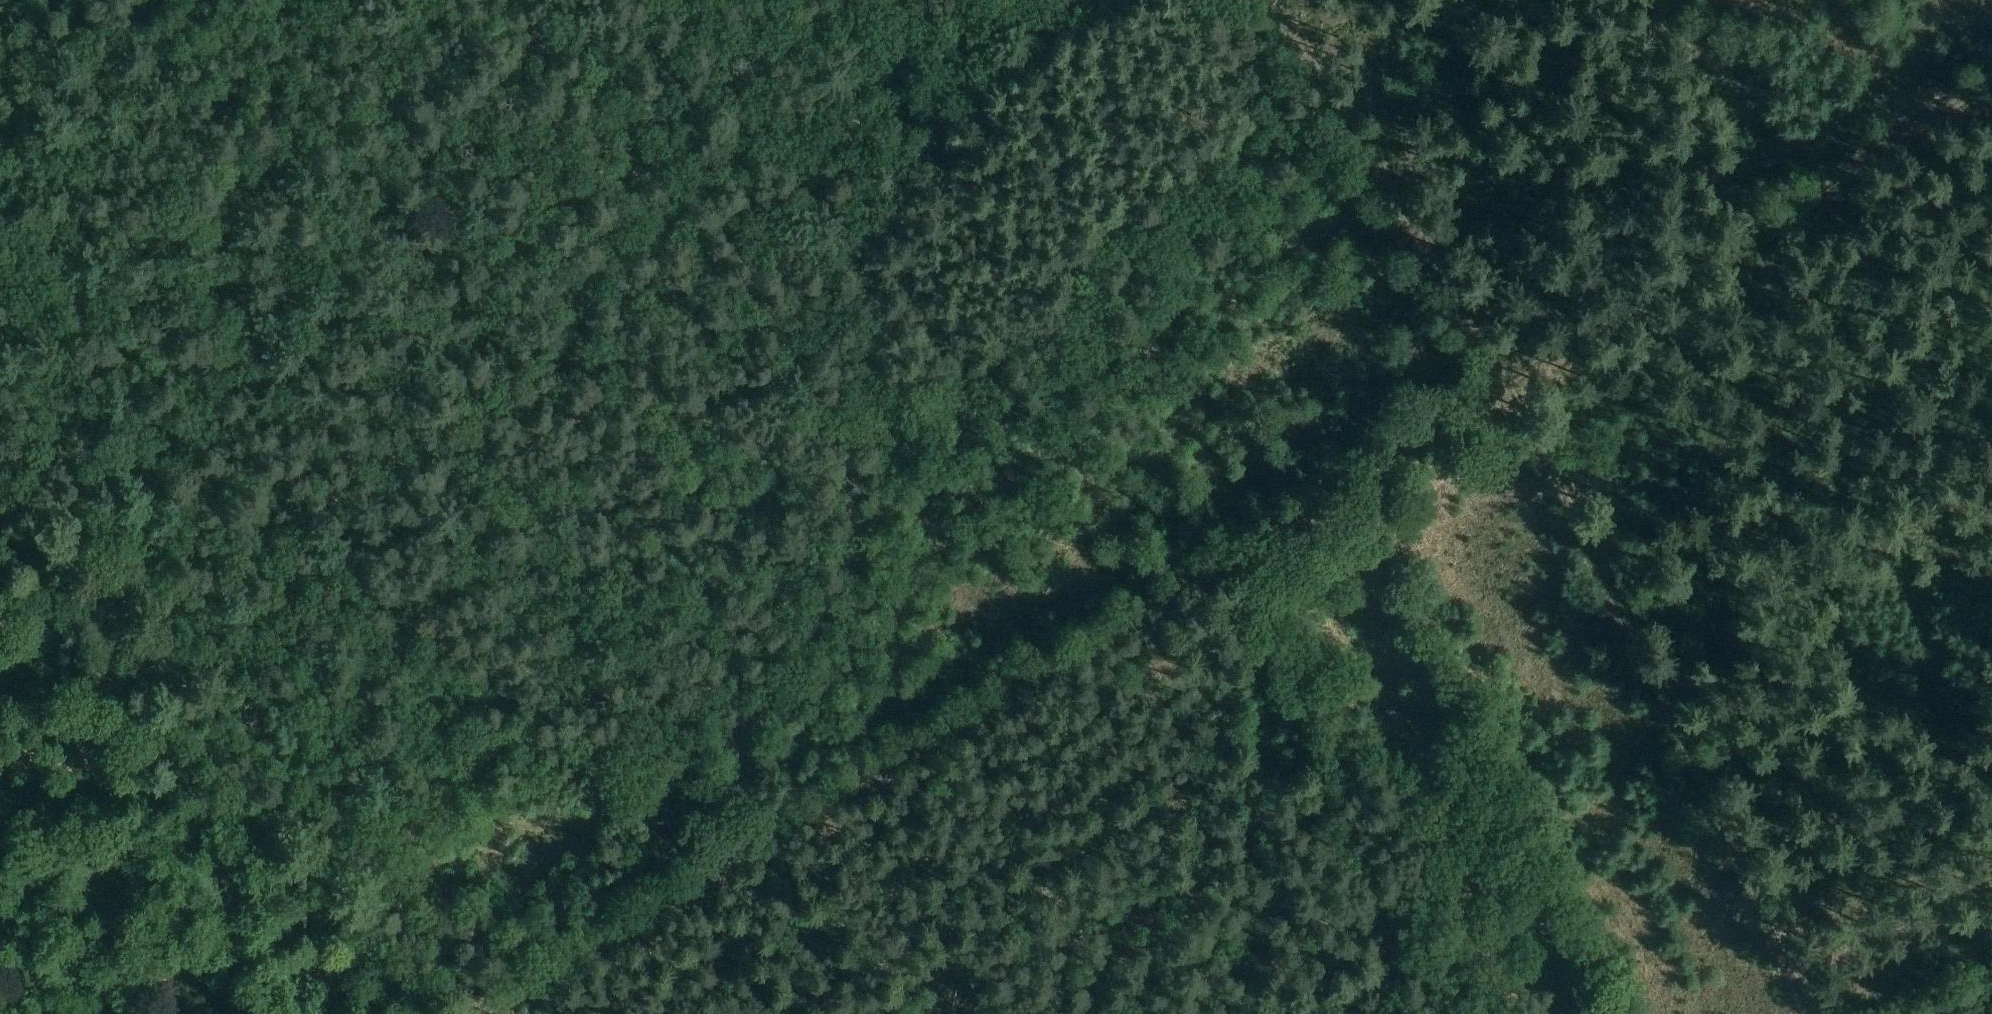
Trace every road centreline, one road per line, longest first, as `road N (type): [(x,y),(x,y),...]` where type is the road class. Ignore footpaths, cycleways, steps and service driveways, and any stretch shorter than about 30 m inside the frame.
road 1 (track): [(1991,66),(1503,371),(1806,1013)]
road 2 (track): [(469,1013),(1295,500)]
road 3 (track): [(1272,0),(1503,371),(1295,500)]
road 4 (track): [(449,1013),(0,565)]

